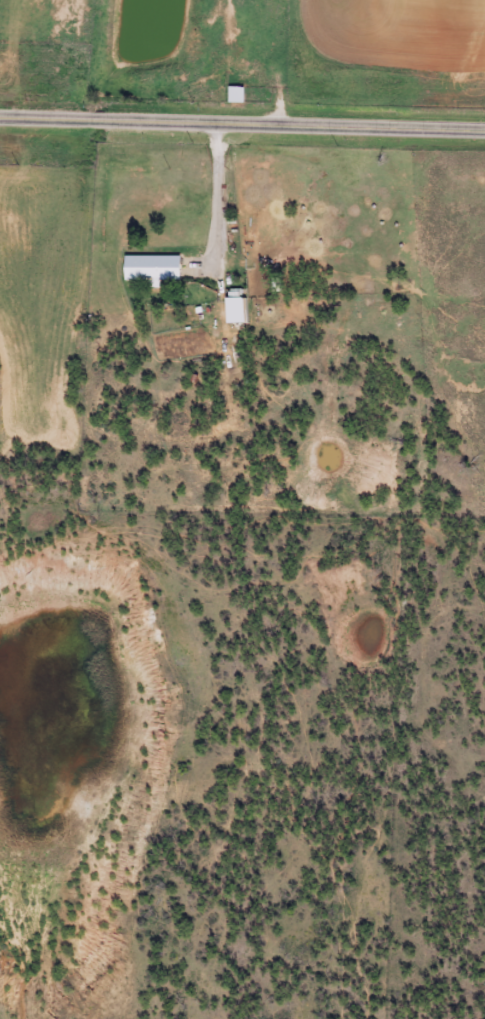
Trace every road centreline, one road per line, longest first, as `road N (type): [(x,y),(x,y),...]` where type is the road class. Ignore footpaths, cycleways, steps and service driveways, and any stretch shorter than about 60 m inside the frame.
road 1 (secondary): [(484,132),(0,119)]

